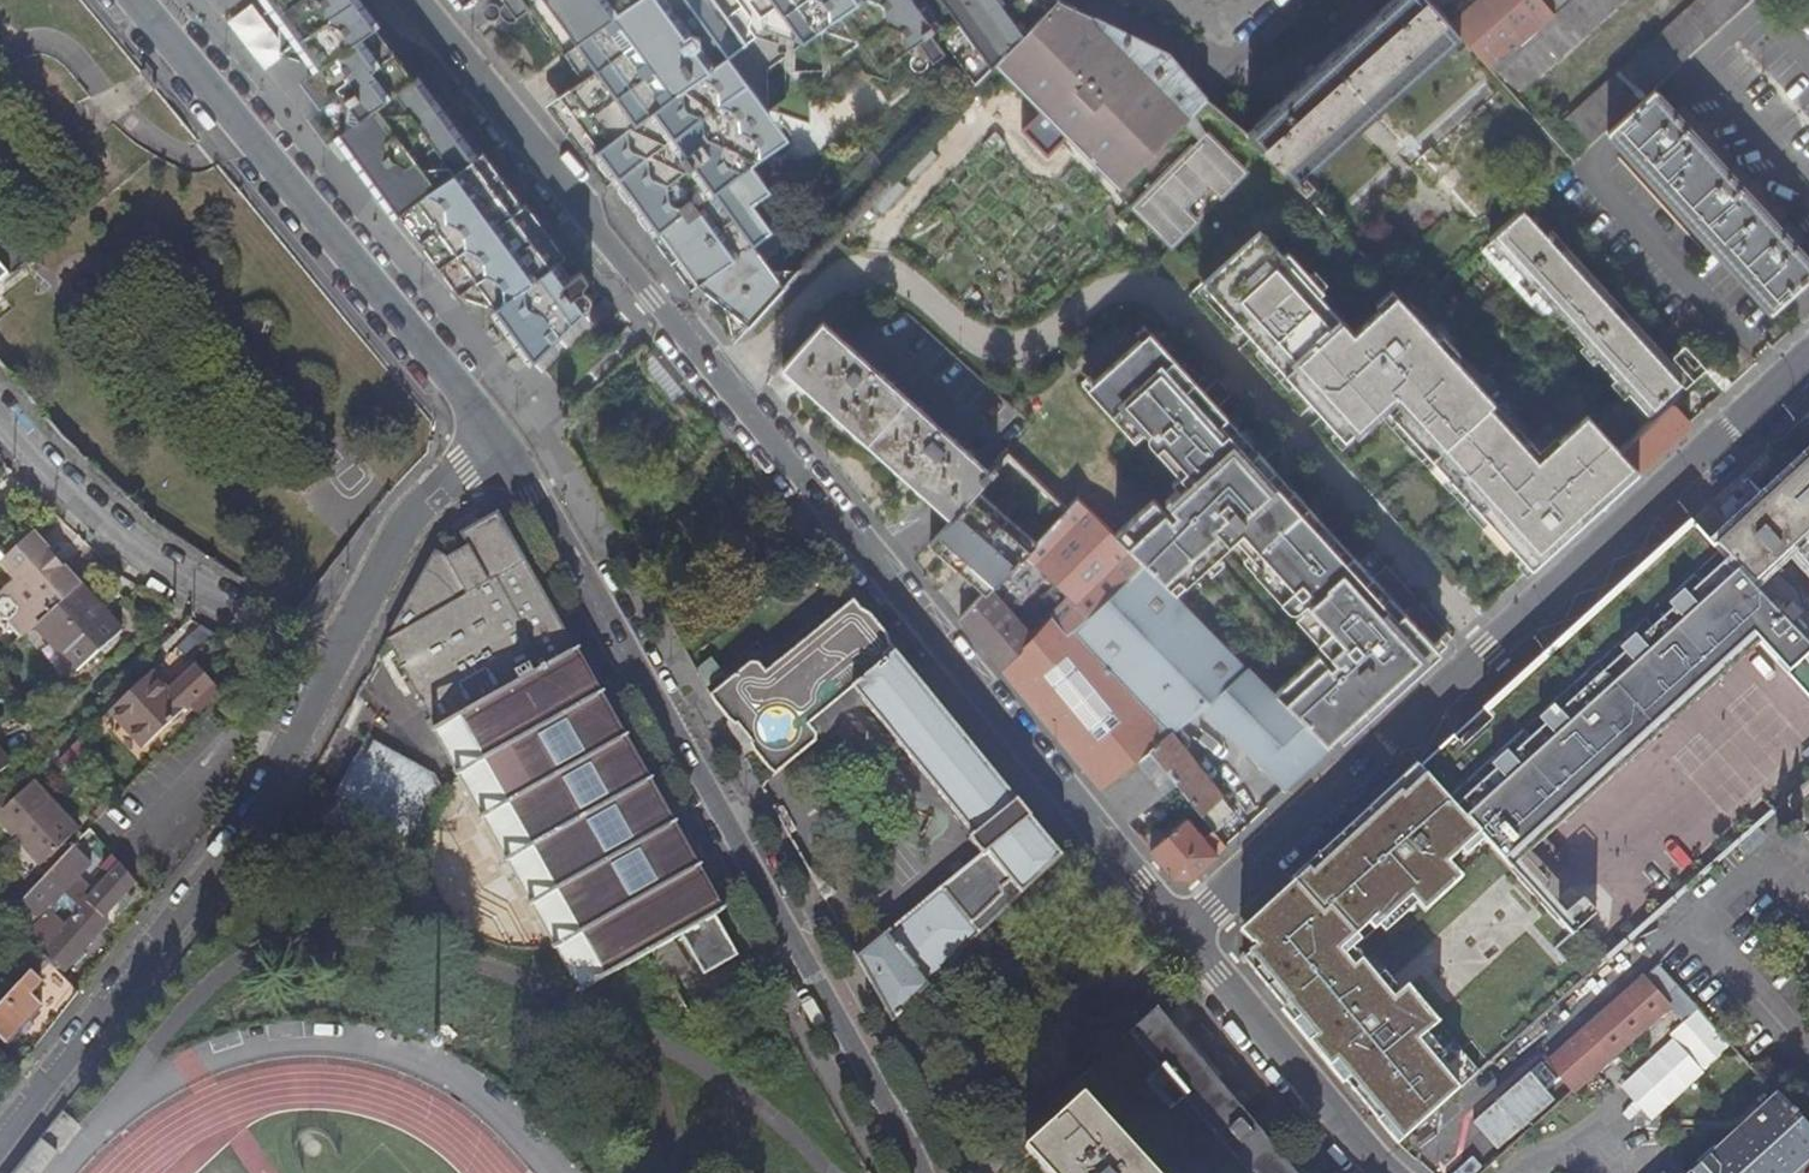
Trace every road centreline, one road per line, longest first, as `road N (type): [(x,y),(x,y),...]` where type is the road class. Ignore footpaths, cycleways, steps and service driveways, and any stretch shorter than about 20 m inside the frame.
road 1 (residential): [(410,0),(1184,928)]
road 2 (secondary): [(921,1172),(502,429)]
road 3 (residential): [(1184,928),(1808,358)]
road 4 (residential): [(0,1140),(239,841),(340,658)]
road 5 (secondary): [(502,429),(137,0)]
road 6 (residential): [(0,430),(119,546),(200,597),(340,658)]
road 7 (residential): [(1184,928),(1389,1172)]
road 8 (residential): [(340,658),(406,527),(502,429)]
road 9 (residential): [(1150,0),(1204,32),(1227,29),(1260,0)]

